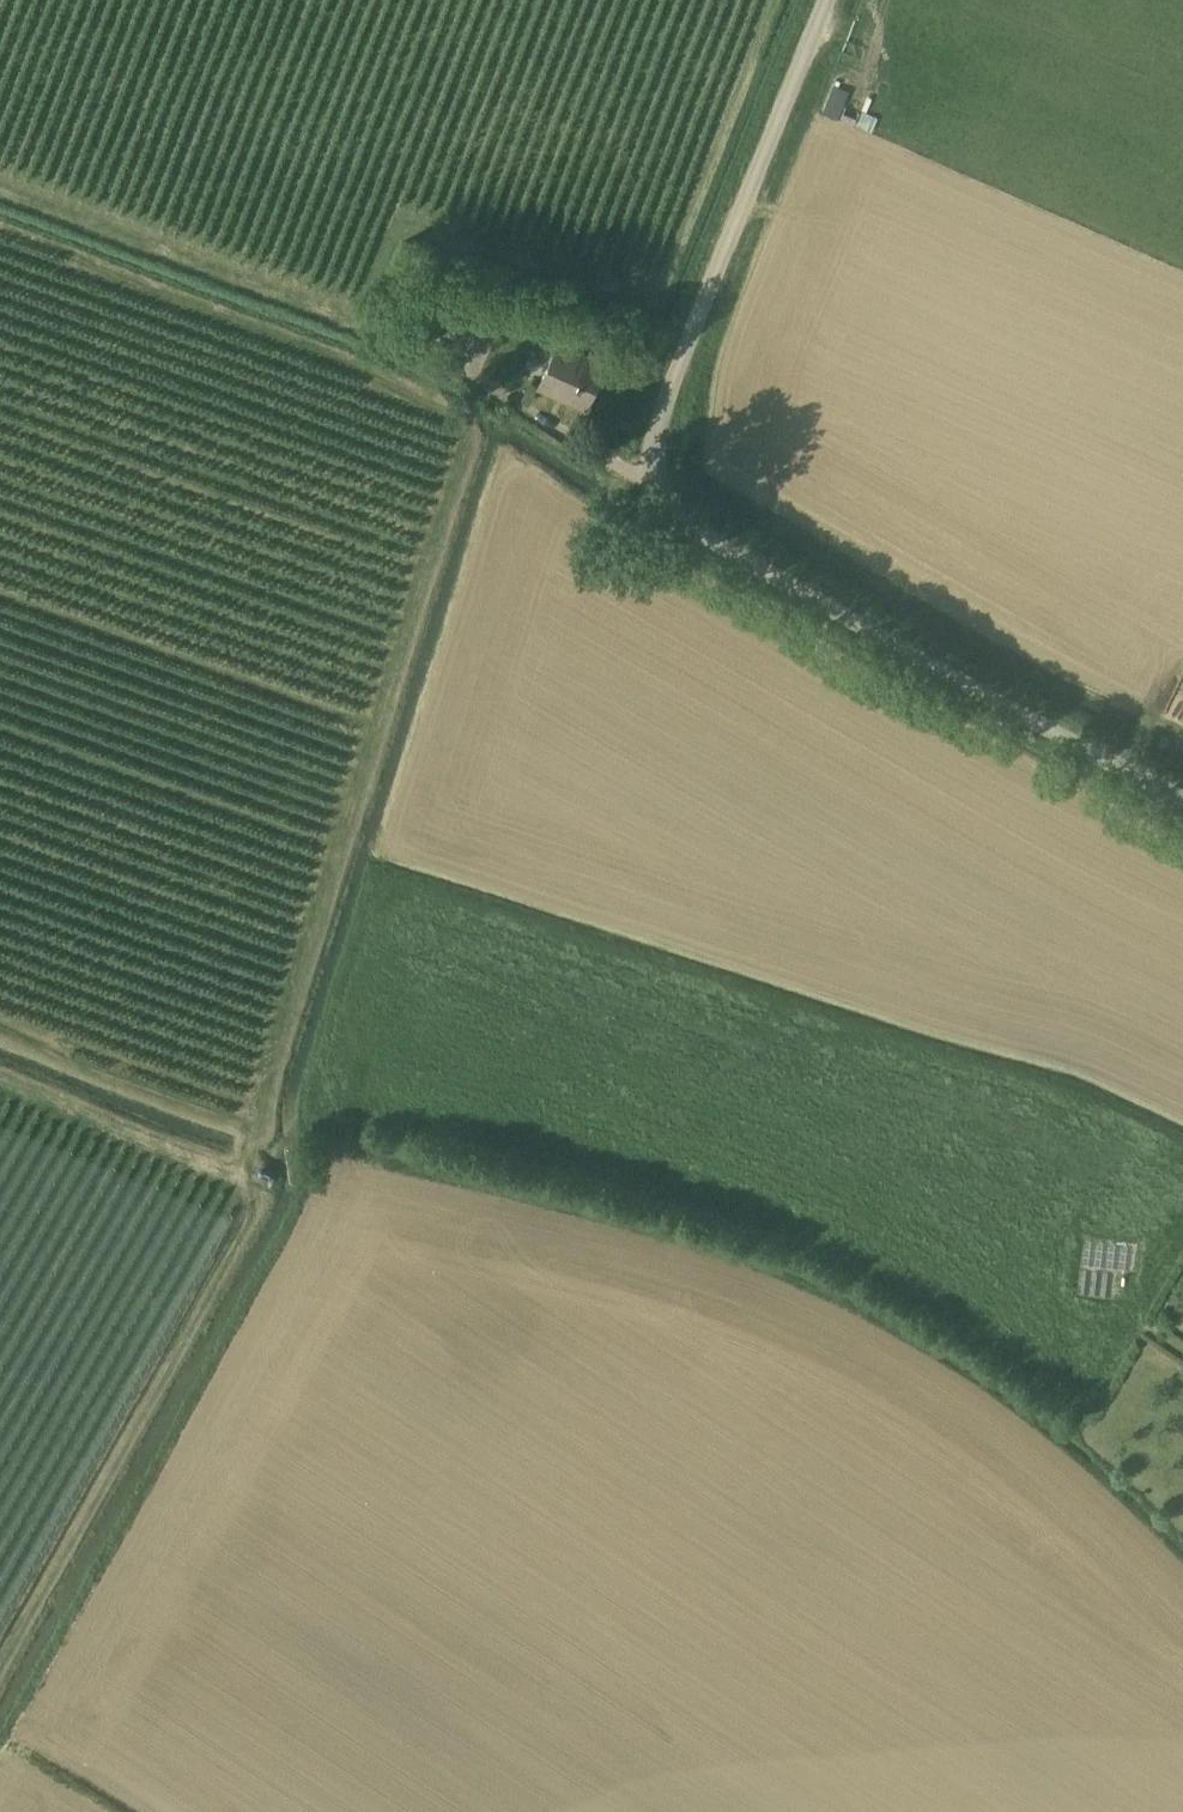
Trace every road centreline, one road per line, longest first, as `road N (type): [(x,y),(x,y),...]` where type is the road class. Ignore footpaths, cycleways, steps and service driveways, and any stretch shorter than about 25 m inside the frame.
road 1 (unclassified): [(1182,794),(957,684),(679,520),(659,493),(652,451),(658,408),(829,0)]

